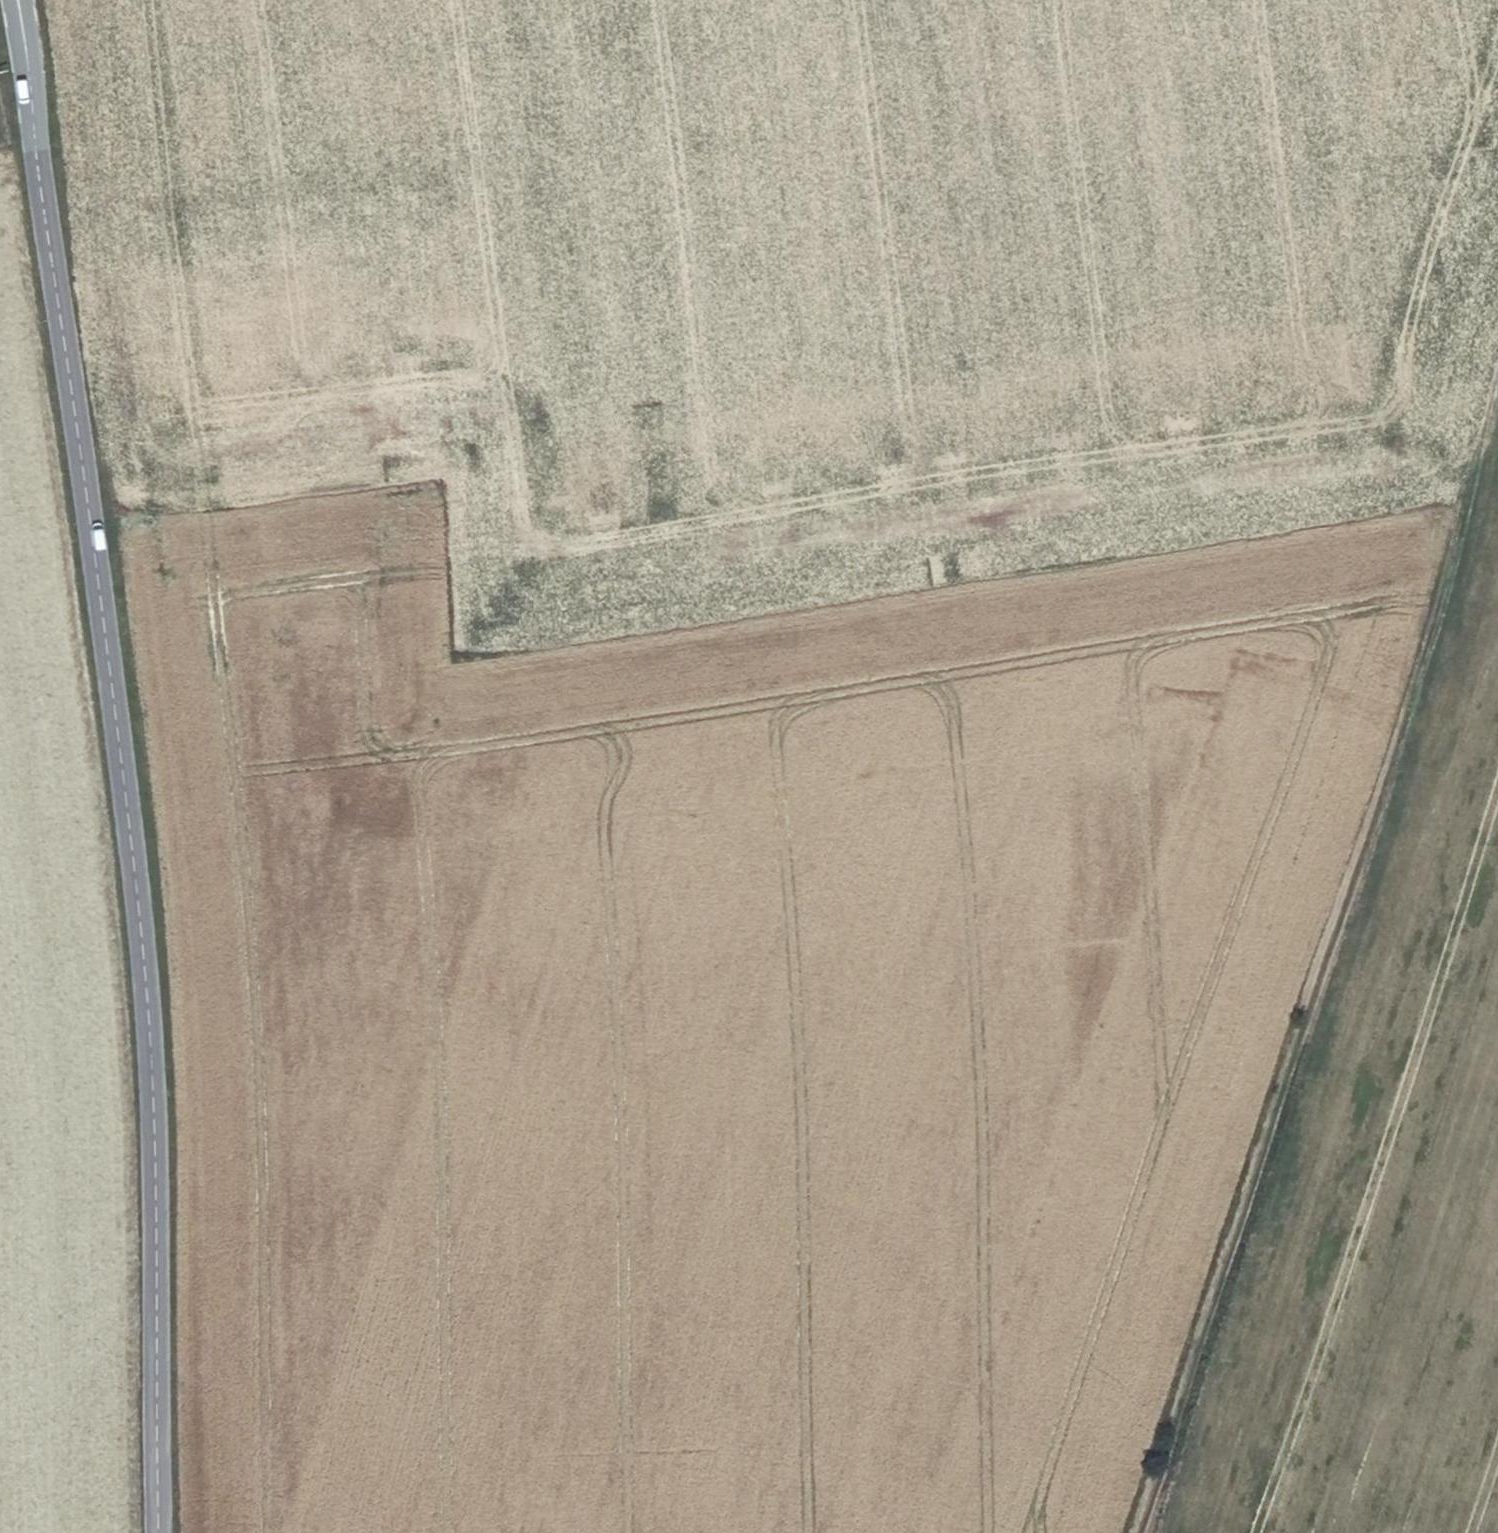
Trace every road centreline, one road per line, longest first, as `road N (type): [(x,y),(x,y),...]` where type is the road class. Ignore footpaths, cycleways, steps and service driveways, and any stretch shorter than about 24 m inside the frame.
road 1 (tertiary): [(148,1532),(134,897),(5,0)]
road 2 (track): [(1497,339),(1442,585),(1140,1532)]

